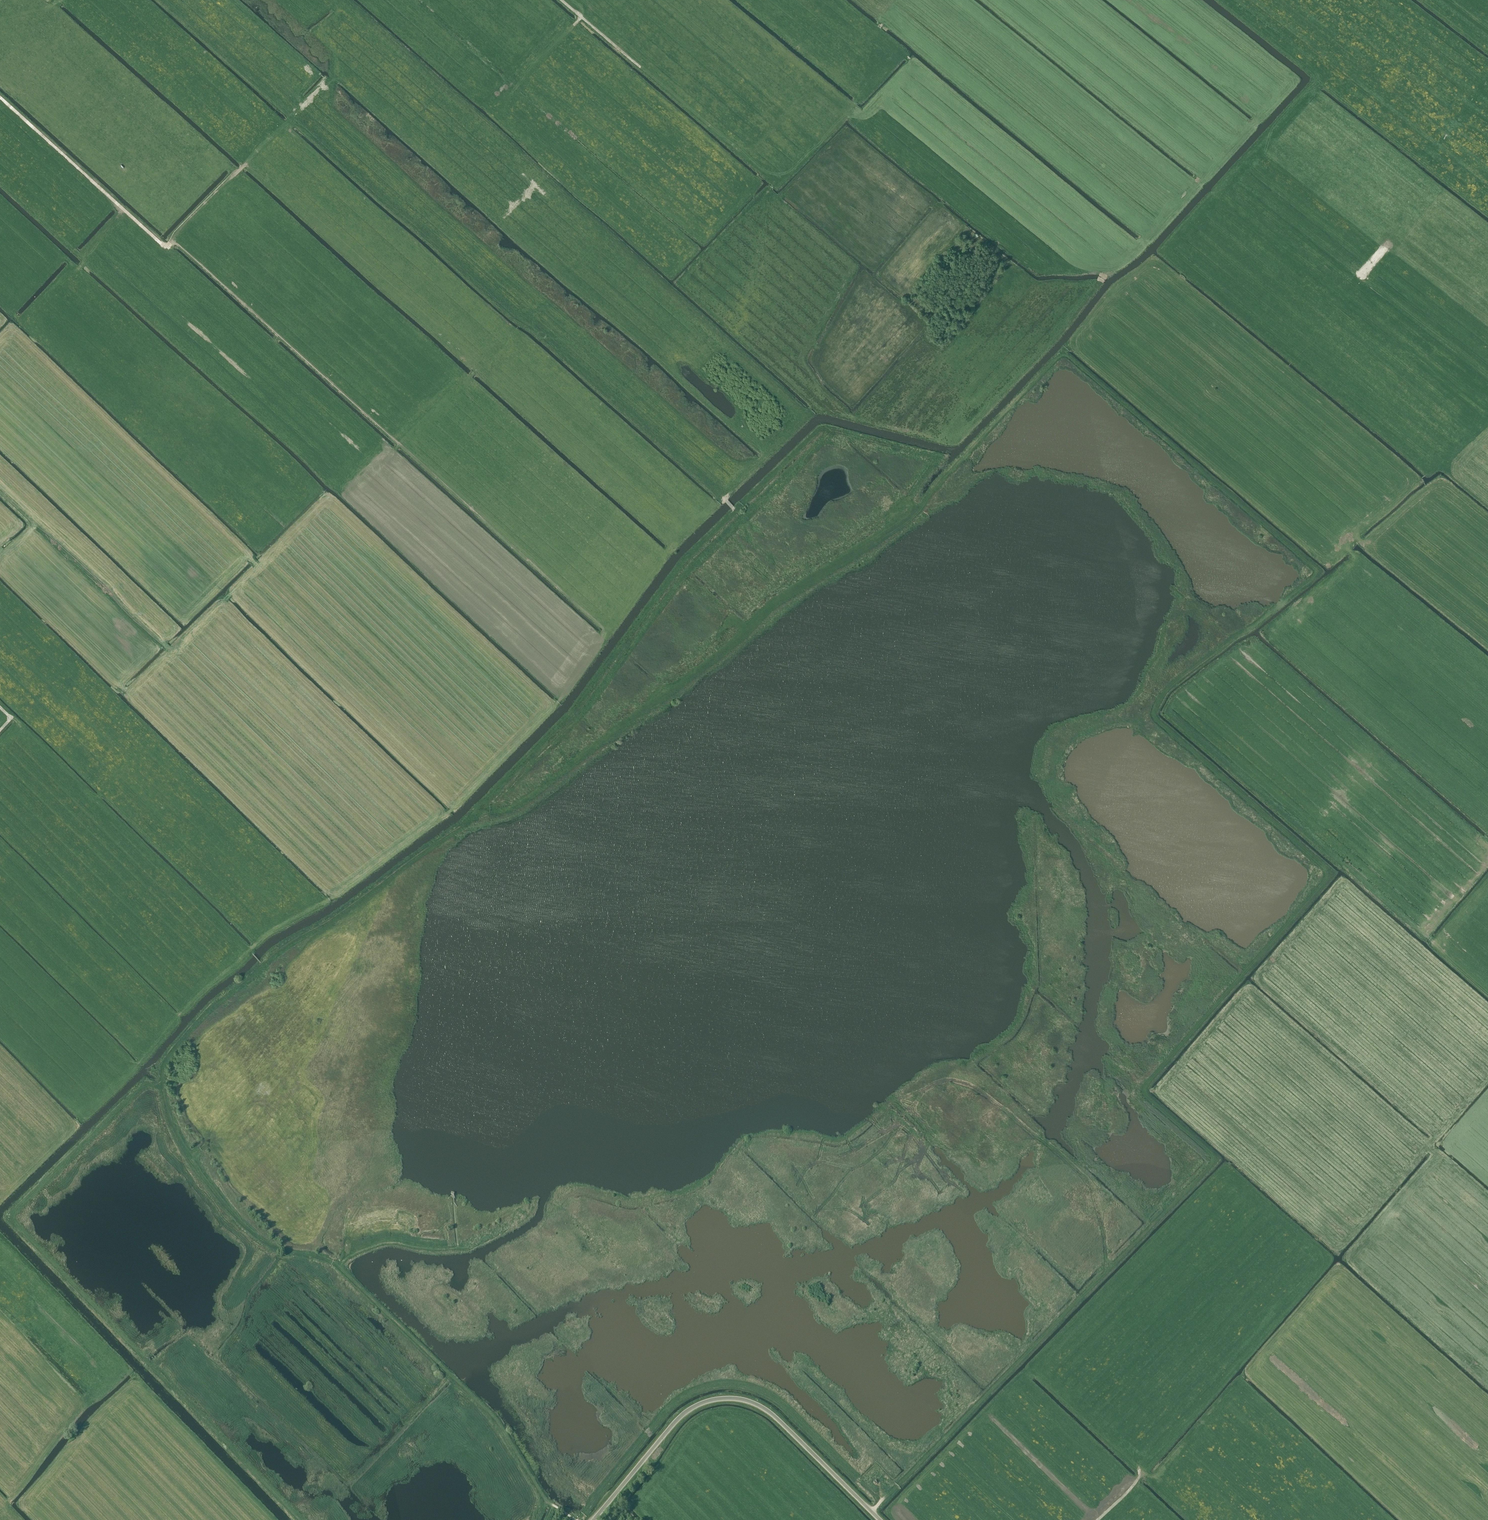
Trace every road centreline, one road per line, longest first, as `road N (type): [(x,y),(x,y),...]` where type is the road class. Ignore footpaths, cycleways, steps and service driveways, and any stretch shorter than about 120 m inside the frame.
road 1 (unclassified): [(880,1519),(773,1415),(728,1398),(682,1415),(594,1519)]
road 2 (track): [(0,97),(165,247)]

